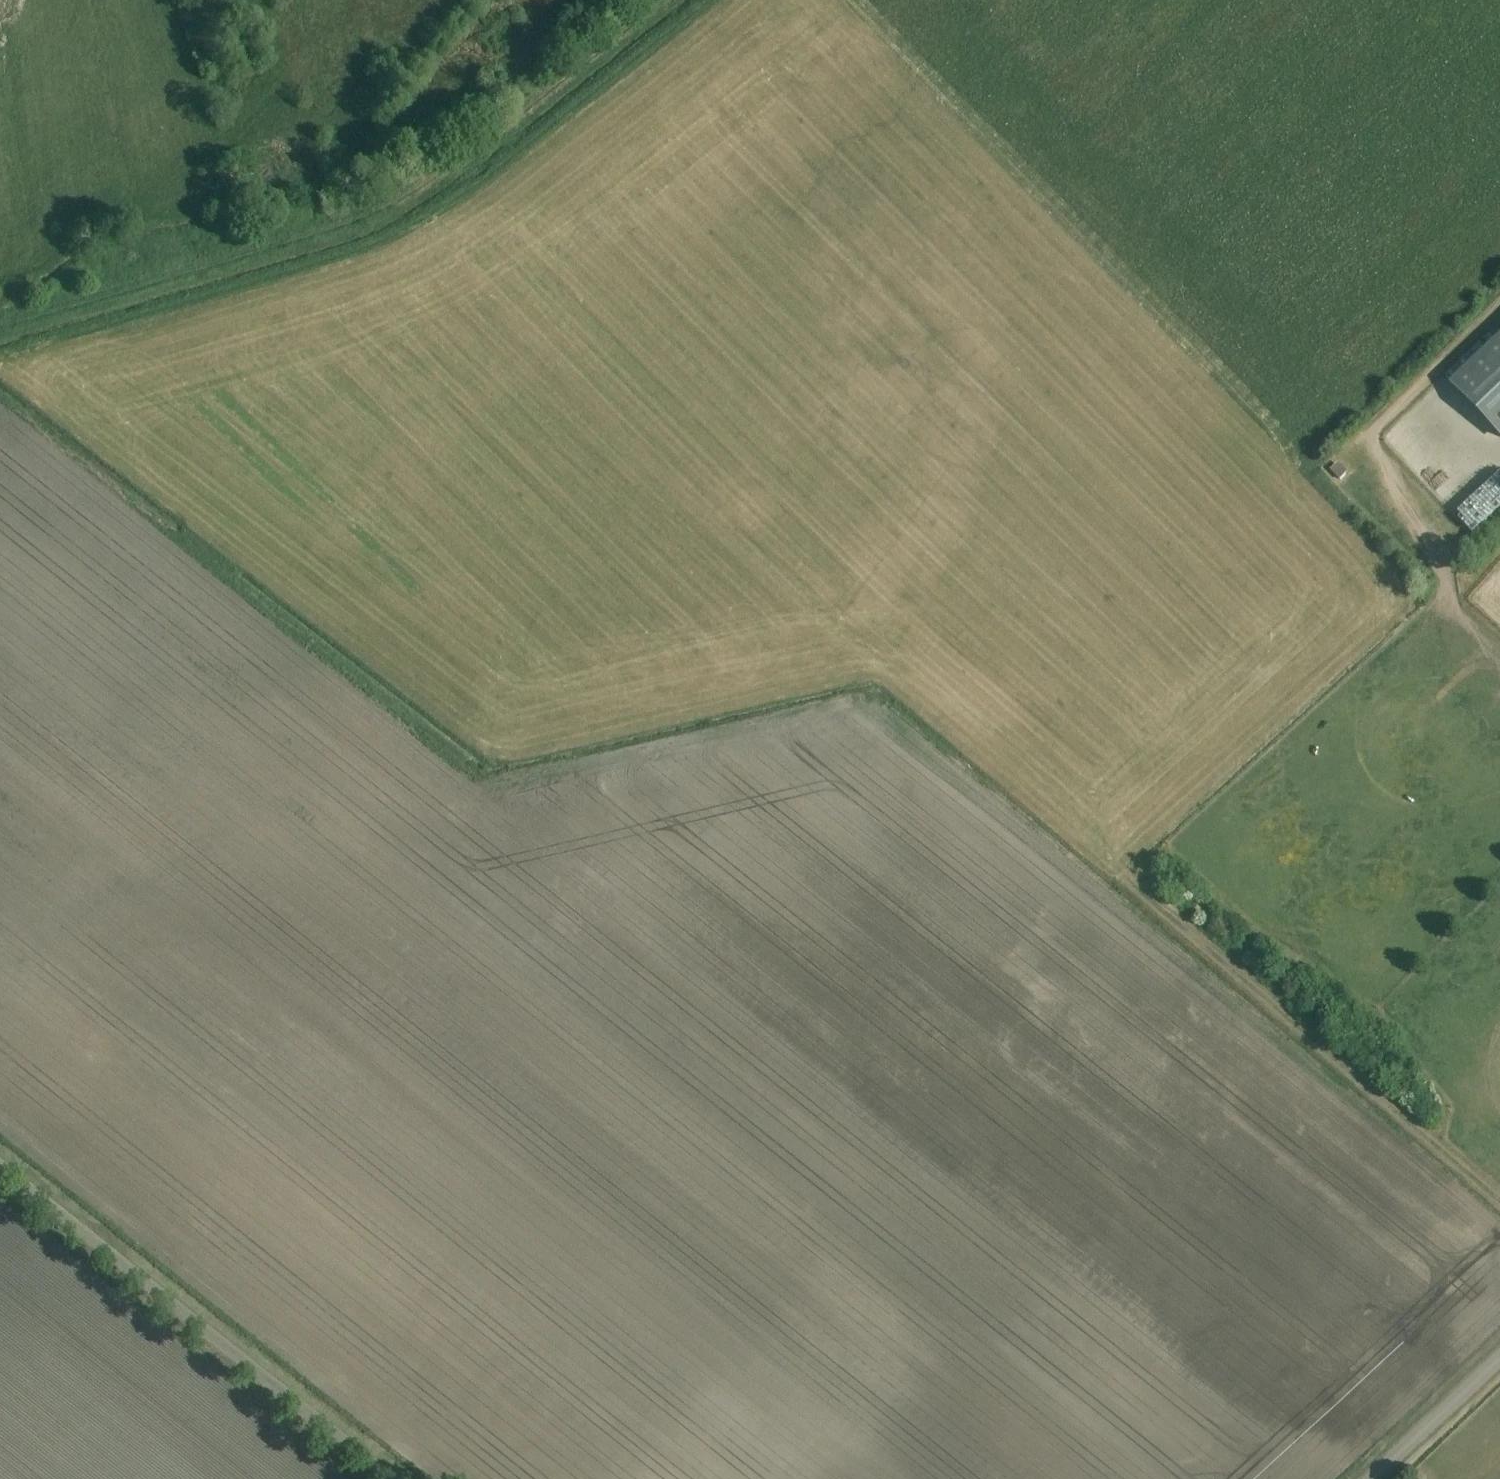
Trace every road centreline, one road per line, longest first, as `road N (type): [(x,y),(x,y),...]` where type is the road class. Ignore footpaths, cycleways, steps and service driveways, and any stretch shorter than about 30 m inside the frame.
road 1 (unclassified): [(390,1478),(0,1165)]
road 2 (track): [(1499,1202),(1128,879)]
road 3 (tertiary): [(1369,1478),(1499,1356)]

